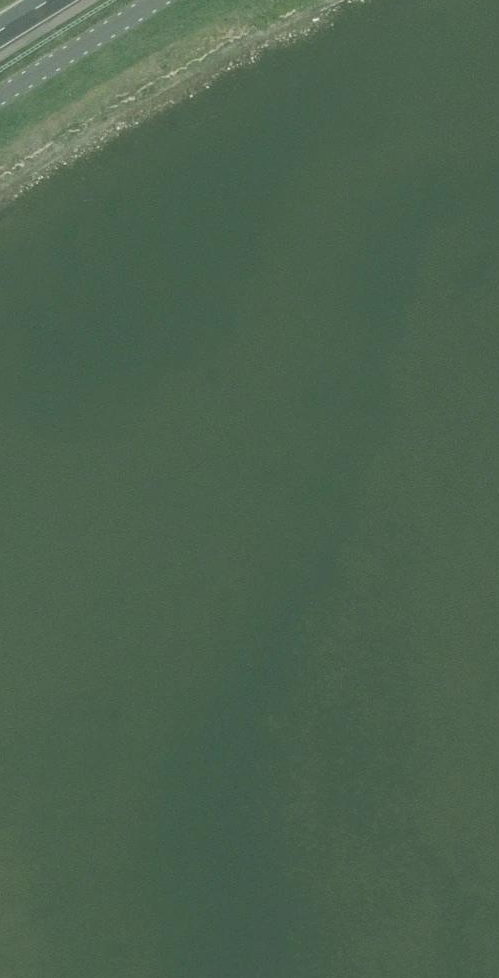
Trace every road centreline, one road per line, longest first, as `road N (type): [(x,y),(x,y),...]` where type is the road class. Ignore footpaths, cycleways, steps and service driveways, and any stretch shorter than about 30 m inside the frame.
road 1 (unclassified): [(0,95),(155,0)]

